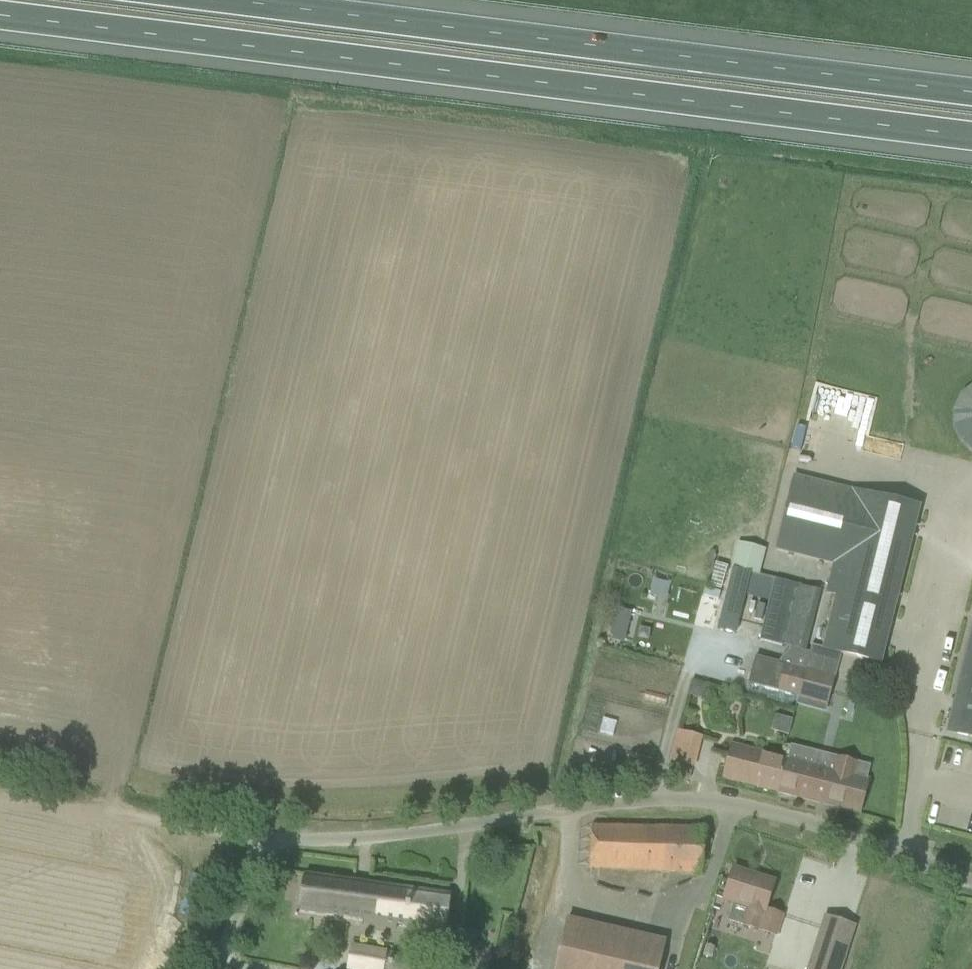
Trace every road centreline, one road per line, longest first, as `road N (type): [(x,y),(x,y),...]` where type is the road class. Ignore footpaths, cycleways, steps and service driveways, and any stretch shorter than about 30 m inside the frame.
road 1 (motorway): [(0,22),(971,145)]
road 2 (unclassified): [(971,880),(720,802),(648,802),(362,838),(220,831)]
road 3 (motorway): [(971,93),(220,0)]
road 4 (track): [(220,831),(0,793)]

